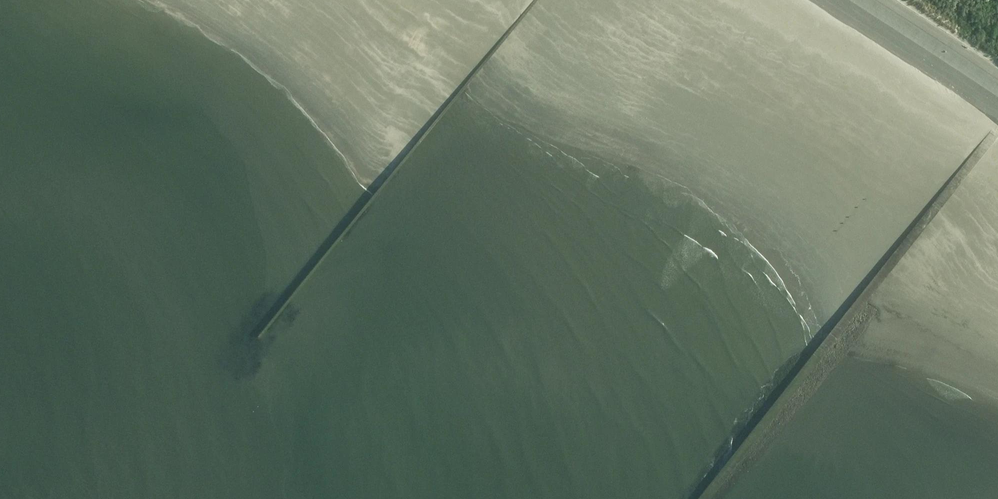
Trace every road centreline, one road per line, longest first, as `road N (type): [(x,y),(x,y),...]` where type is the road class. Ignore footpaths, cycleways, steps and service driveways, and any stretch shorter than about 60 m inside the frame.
road 1 (track): [(997,68),(895,0)]

